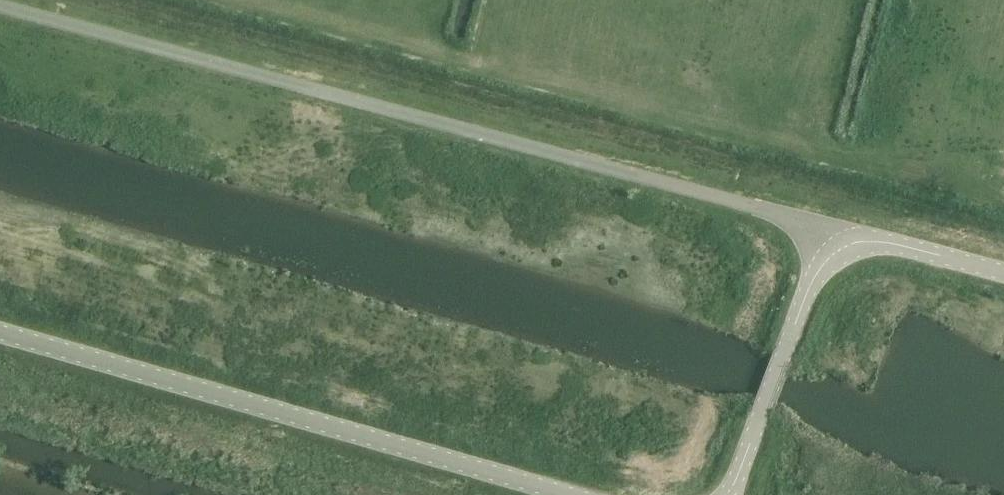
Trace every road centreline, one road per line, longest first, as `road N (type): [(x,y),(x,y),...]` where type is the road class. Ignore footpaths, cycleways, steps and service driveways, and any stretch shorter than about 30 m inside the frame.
road 1 (unclassified): [(0,7),(834,228)]
road 2 (unclassified): [(0,323),(565,494)]
road 3 (unclassified): [(727,494),(834,228)]
road 4 (unclassified): [(834,228),(1003,275)]

